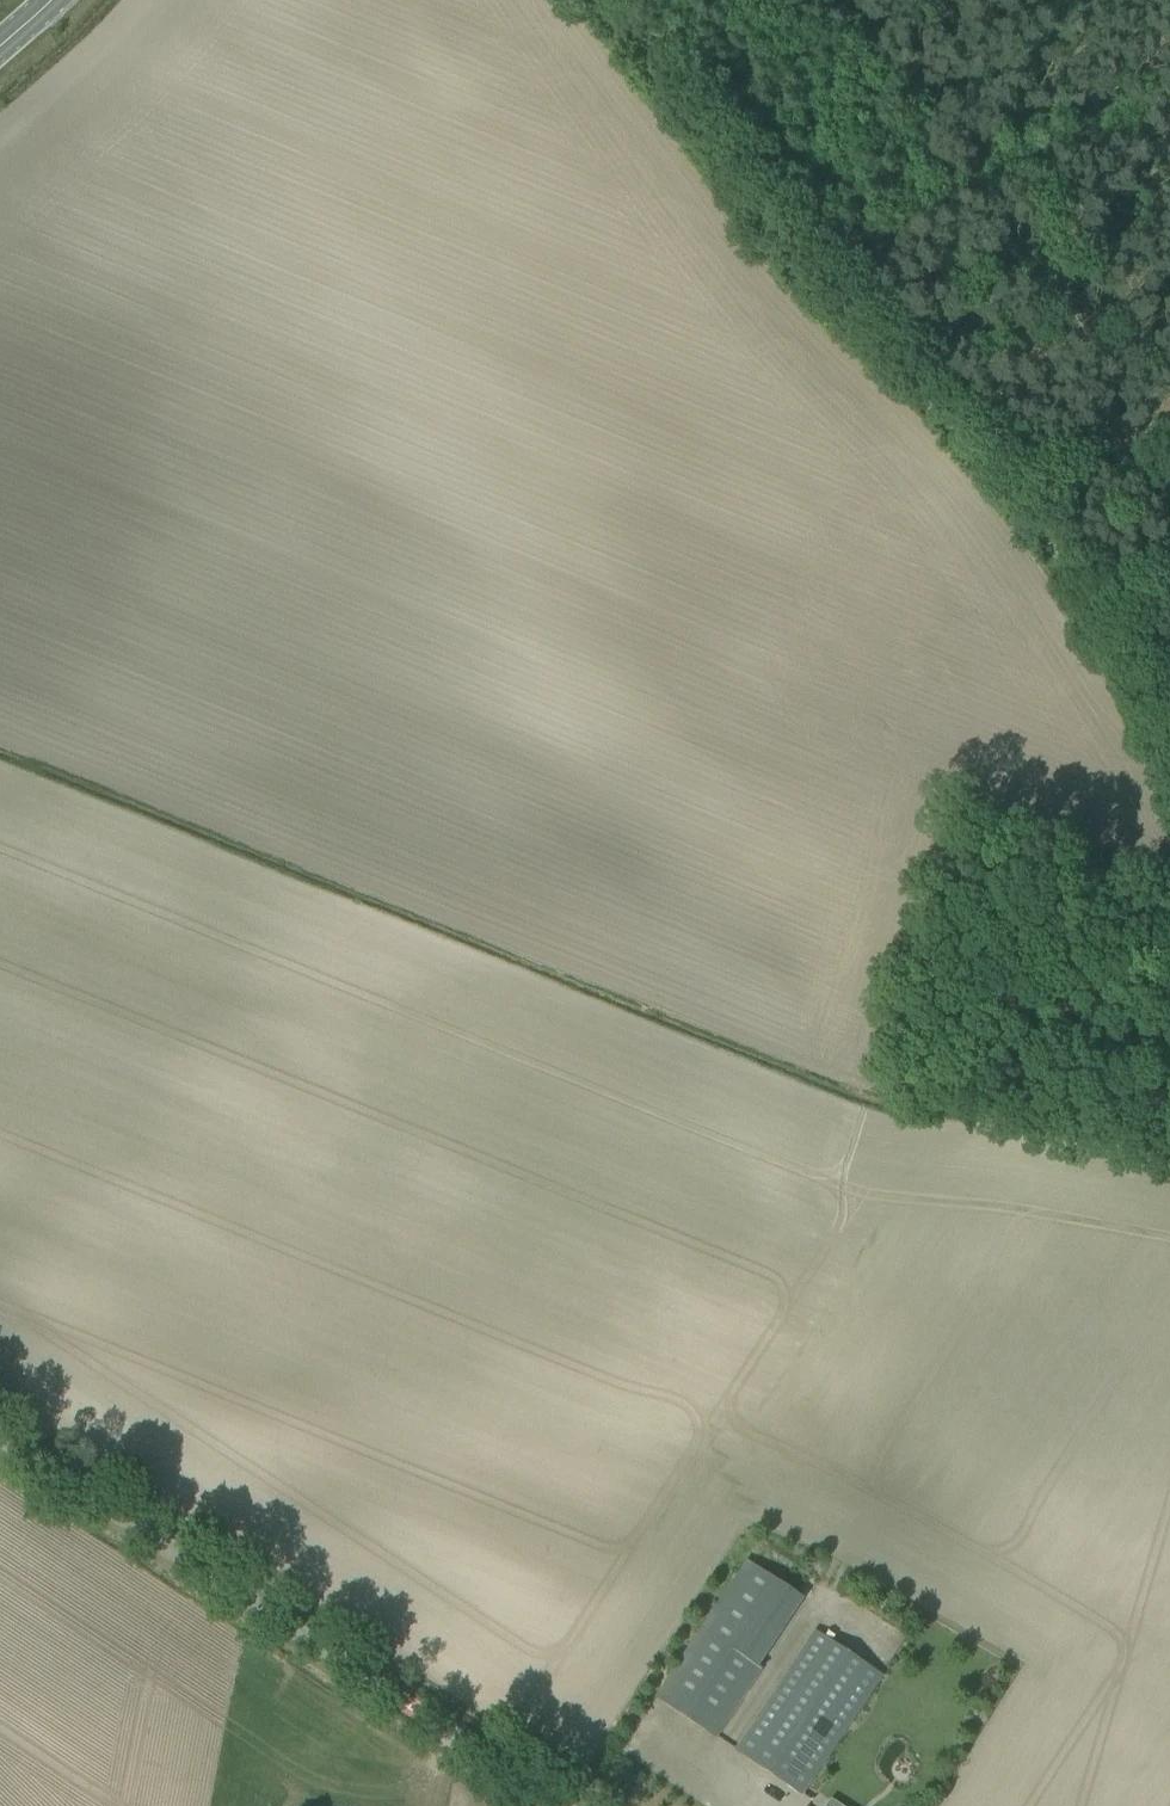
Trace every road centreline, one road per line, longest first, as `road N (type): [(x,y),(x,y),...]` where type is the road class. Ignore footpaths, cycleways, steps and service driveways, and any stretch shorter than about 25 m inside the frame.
road 1 (track): [(606,0),(778,226),(954,429),(1077,589),(1169,750)]
road 2 (unclassified): [(560,1805),(0,1439)]

